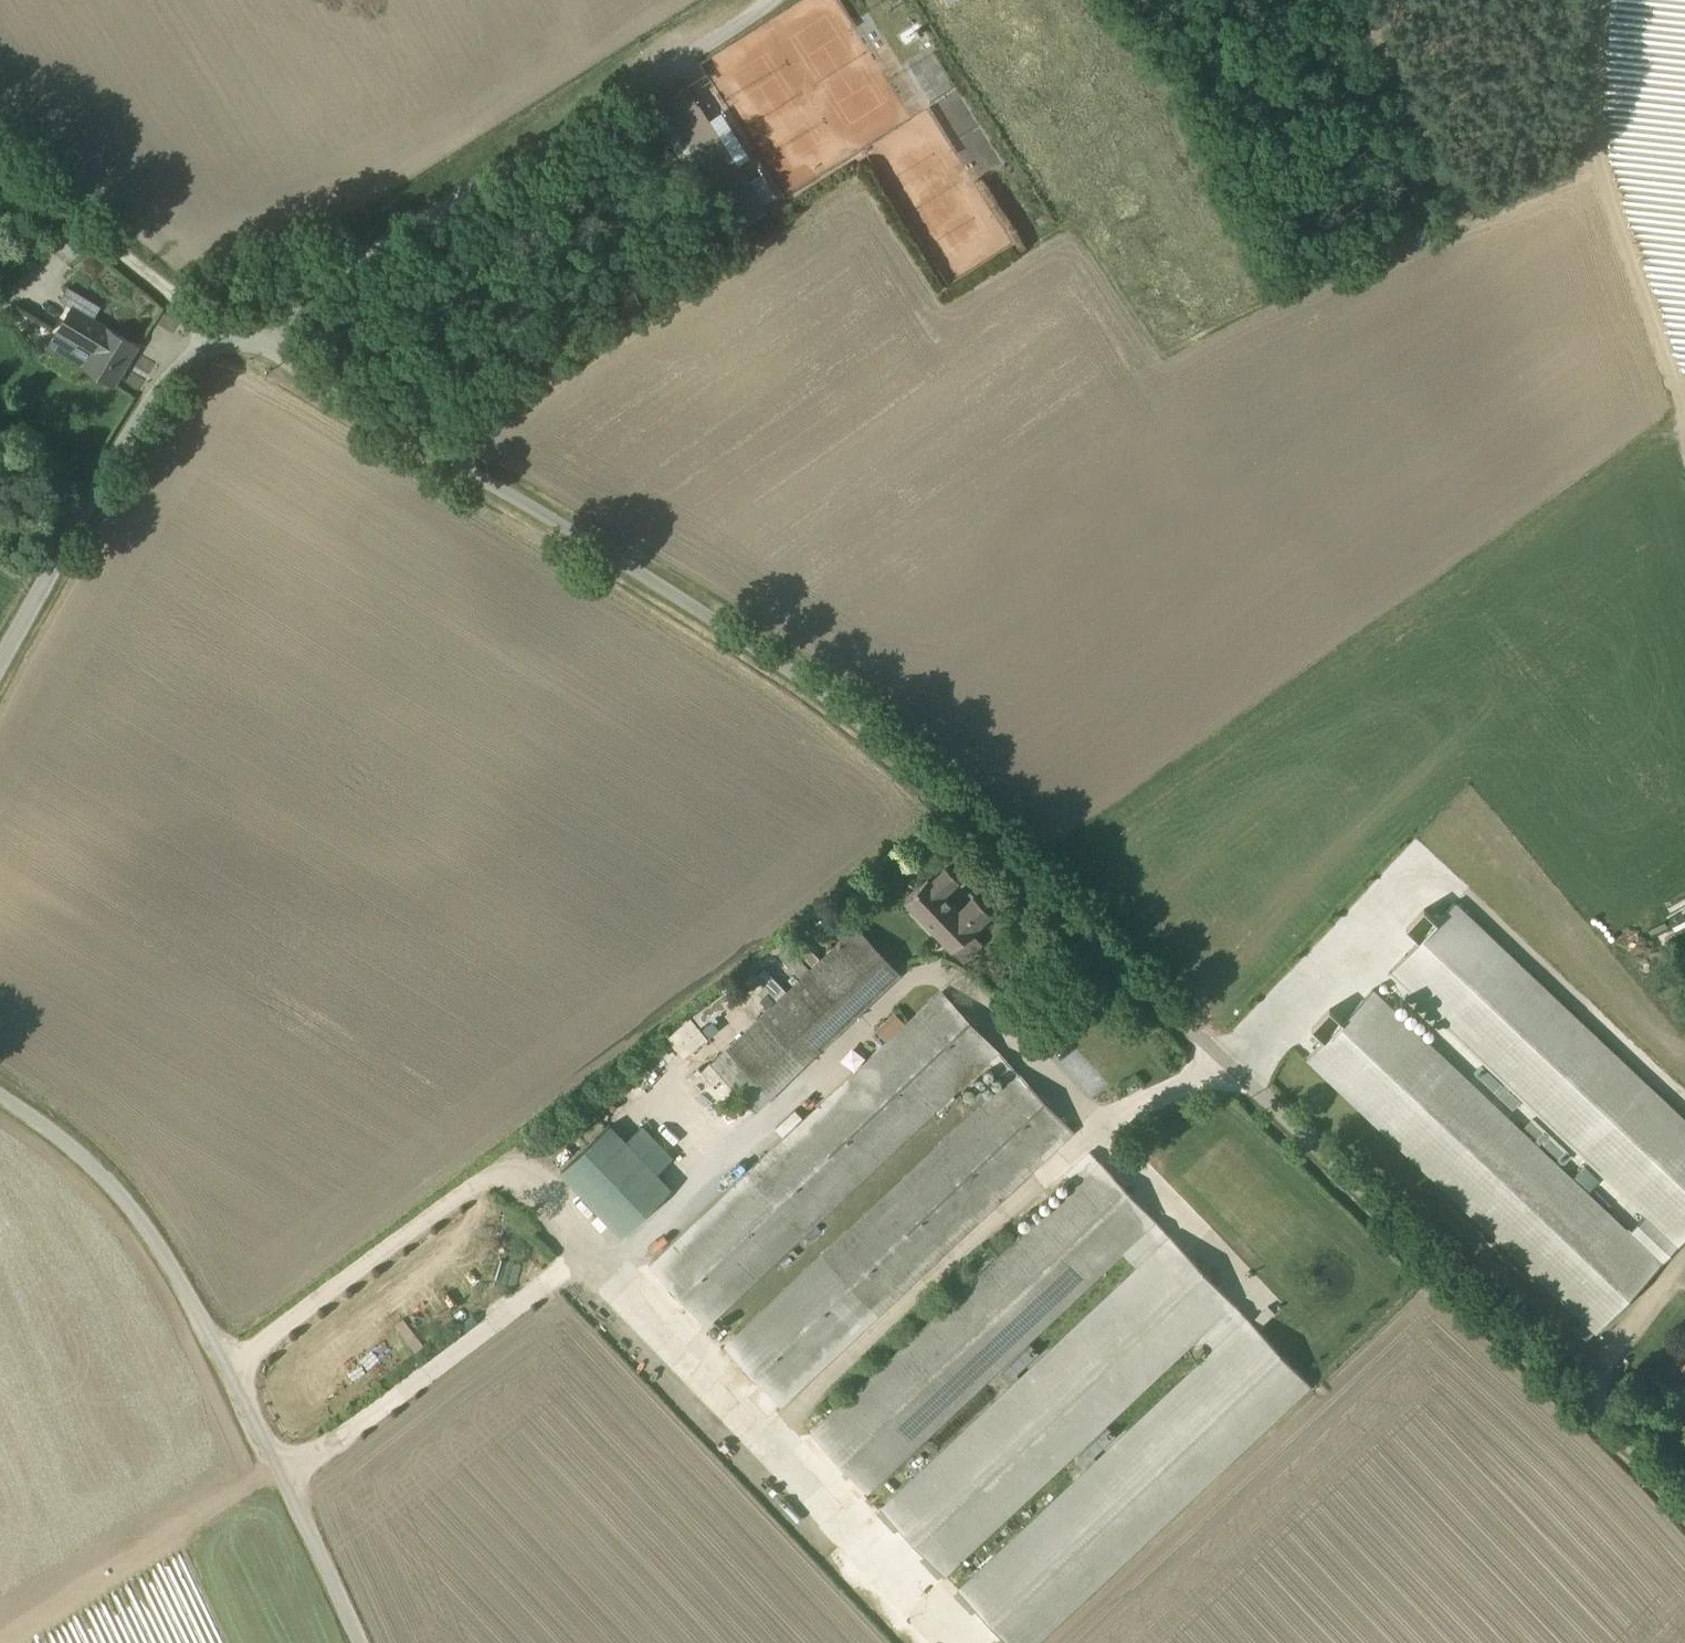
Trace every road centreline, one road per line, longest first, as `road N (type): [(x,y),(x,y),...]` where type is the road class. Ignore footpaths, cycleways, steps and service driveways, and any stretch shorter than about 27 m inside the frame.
road 1 (unclassified): [(225,339),(280,356),(837,702),(1125,959),(1684,1504)]
road 2 (unclassified): [(0,1095),(112,1181),(154,1238),(234,1366),(363,1642)]
road 3 (unclassified): [(225,339),(771,0)]
road 4 (track): [(1605,0),(1598,158),(1684,449)]
road 5 (track): [(1269,0),(1343,41),(1452,209),(1598,158)]
road 6 (unclassified): [(0,664),(139,420),(178,369),(225,339)]
road 7 (track): [(0,142),(225,339)]

